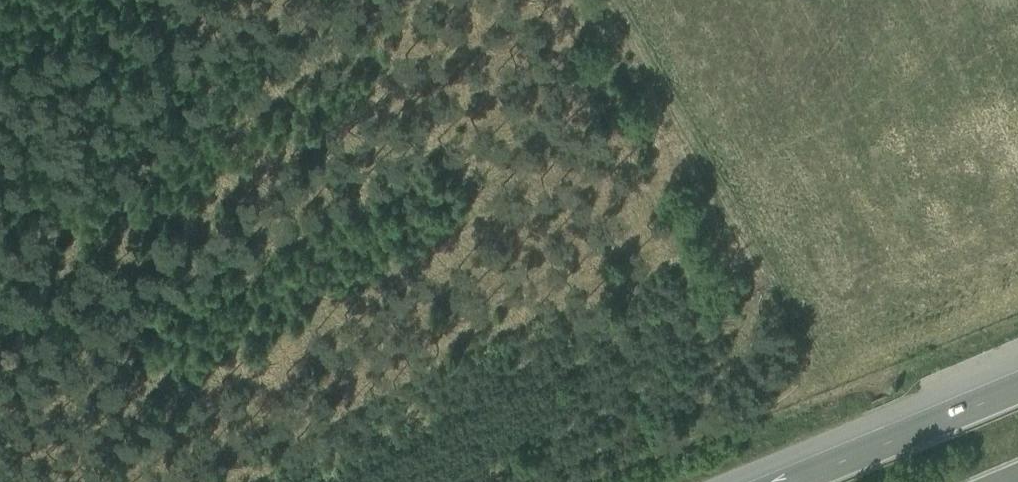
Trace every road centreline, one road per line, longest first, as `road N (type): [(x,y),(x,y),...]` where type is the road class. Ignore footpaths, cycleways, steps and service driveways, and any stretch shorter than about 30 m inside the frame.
road 1 (motorway): [(1017,383),(781,481)]

